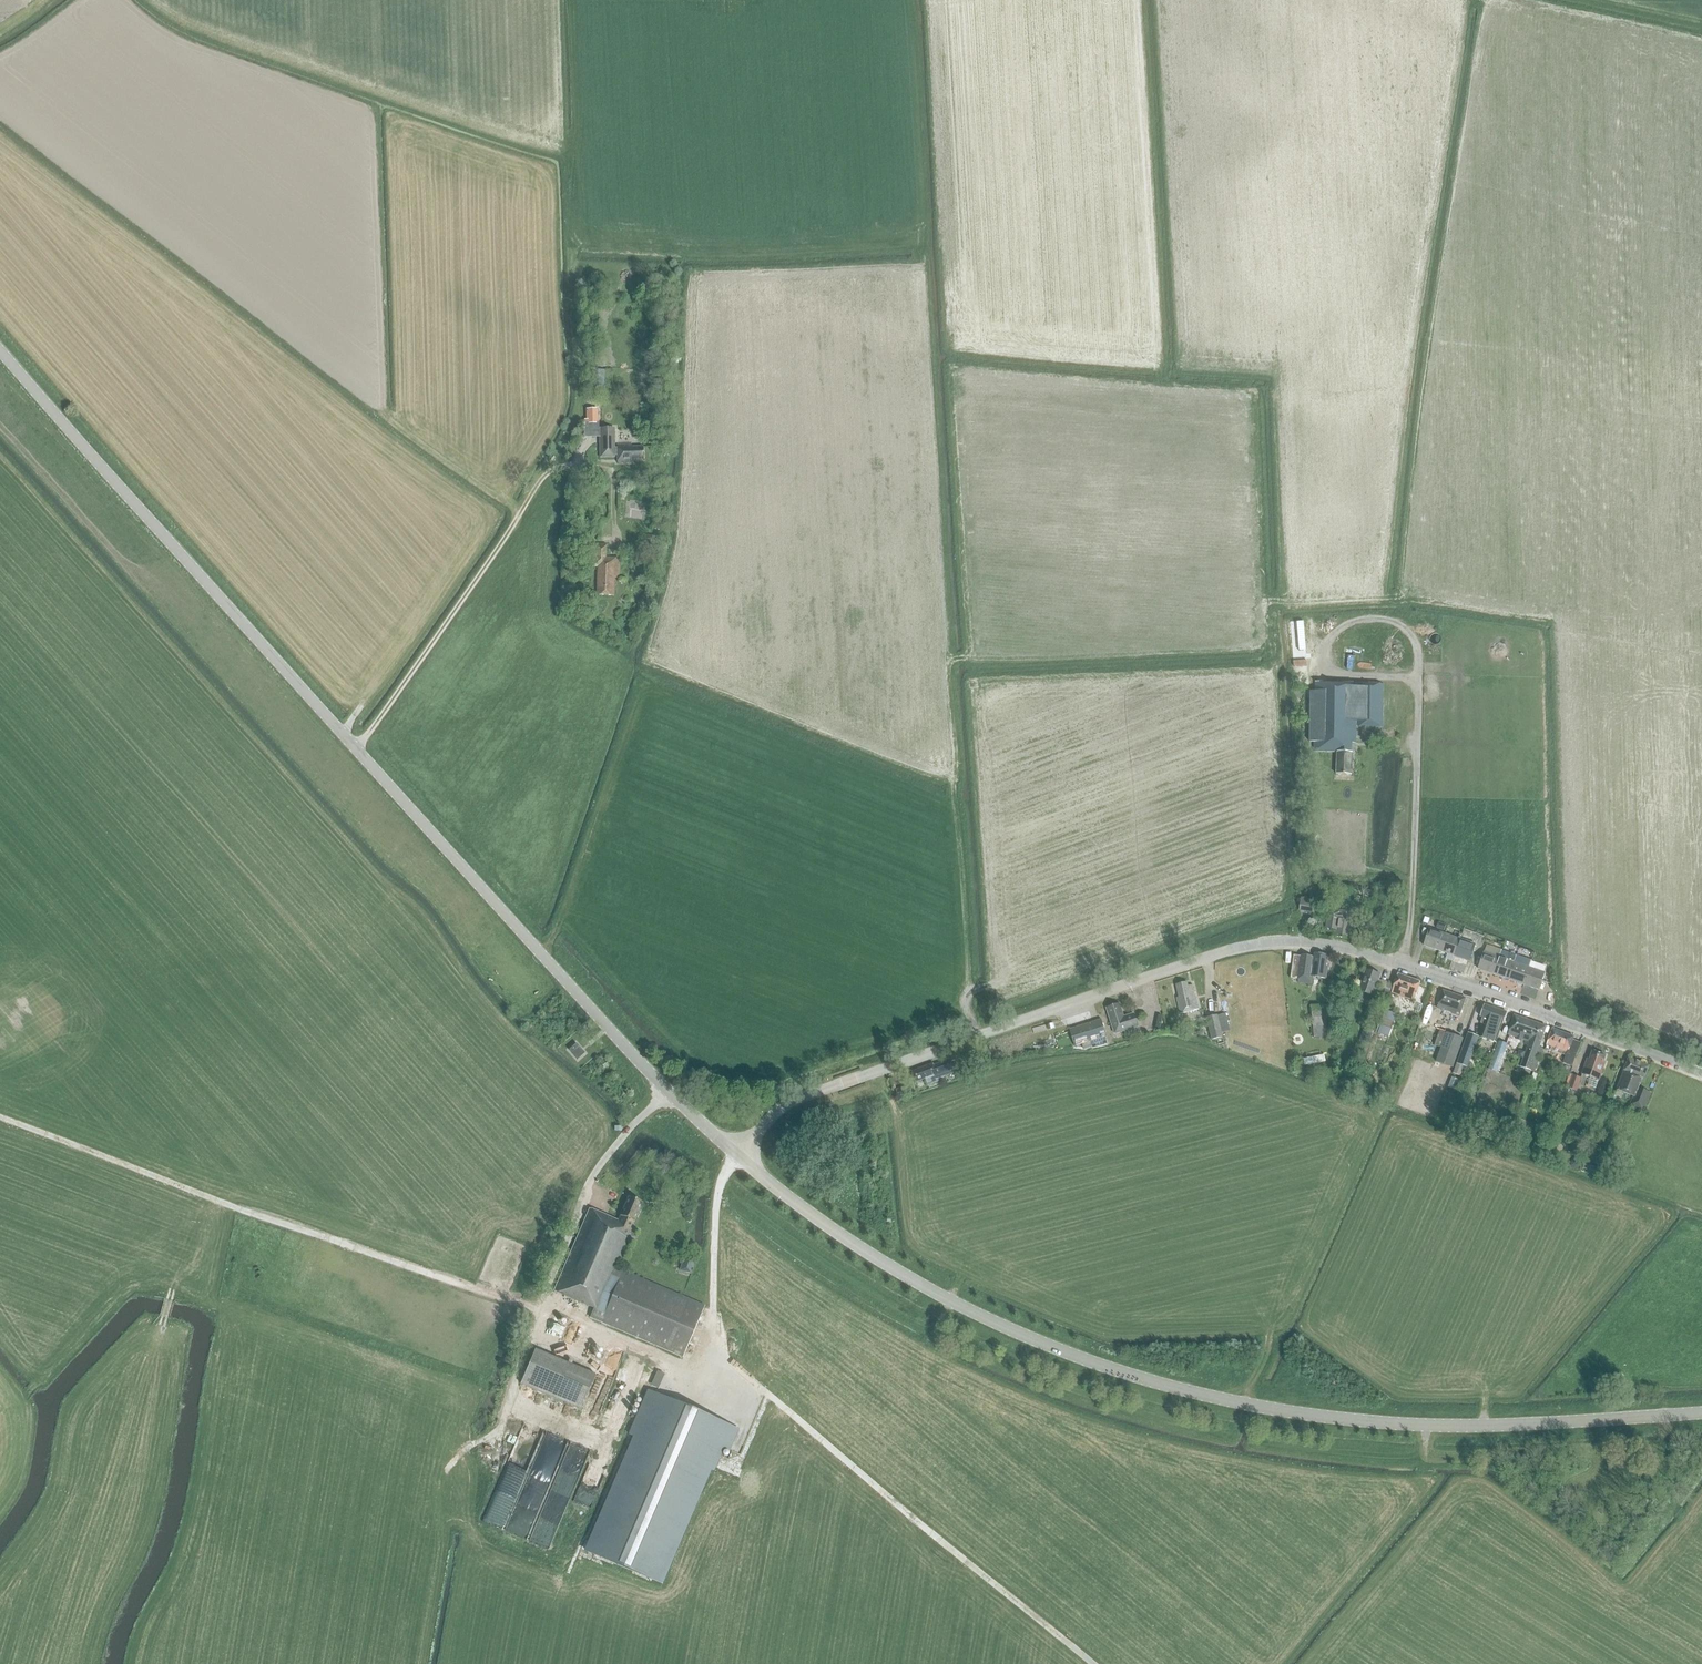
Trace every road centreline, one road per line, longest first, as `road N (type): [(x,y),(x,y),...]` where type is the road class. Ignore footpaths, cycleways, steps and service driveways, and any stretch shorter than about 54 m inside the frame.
road 1 (tertiary): [(736,1154),(571,988),(0,350)]
road 2 (unclassified): [(1701,1073),(1361,951),(1278,941),(1228,950),(796,1099),(736,1154)]
road 3 (tertiary): [(1701,1412),(1426,1425),(1310,1414),(1183,1389),(1086,1359),(957,1304),(865,1251),(736,1154)]
road 4 (track): [(736,1154),(717,1196),(715,1350),(1093,1663)]
road 5 (track): [(539,1308),(275,1221),(0,1117)]
road 6 (track): [(355,748),(548,474)]
road 7 (track): [(1401,965),(1413,896),(1417,751)]

